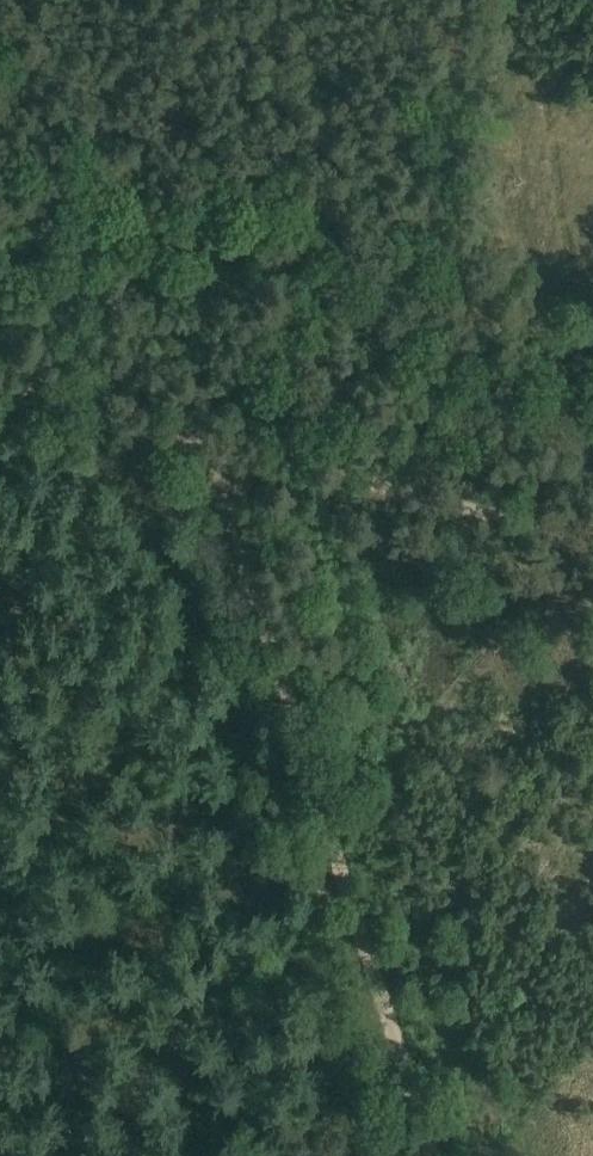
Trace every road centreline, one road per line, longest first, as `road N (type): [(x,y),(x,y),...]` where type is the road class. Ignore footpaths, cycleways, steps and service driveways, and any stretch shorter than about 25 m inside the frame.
road 1 (track): [(437,1155),(218,444)]
road 2 (track): [(592,538),(0,383)]

